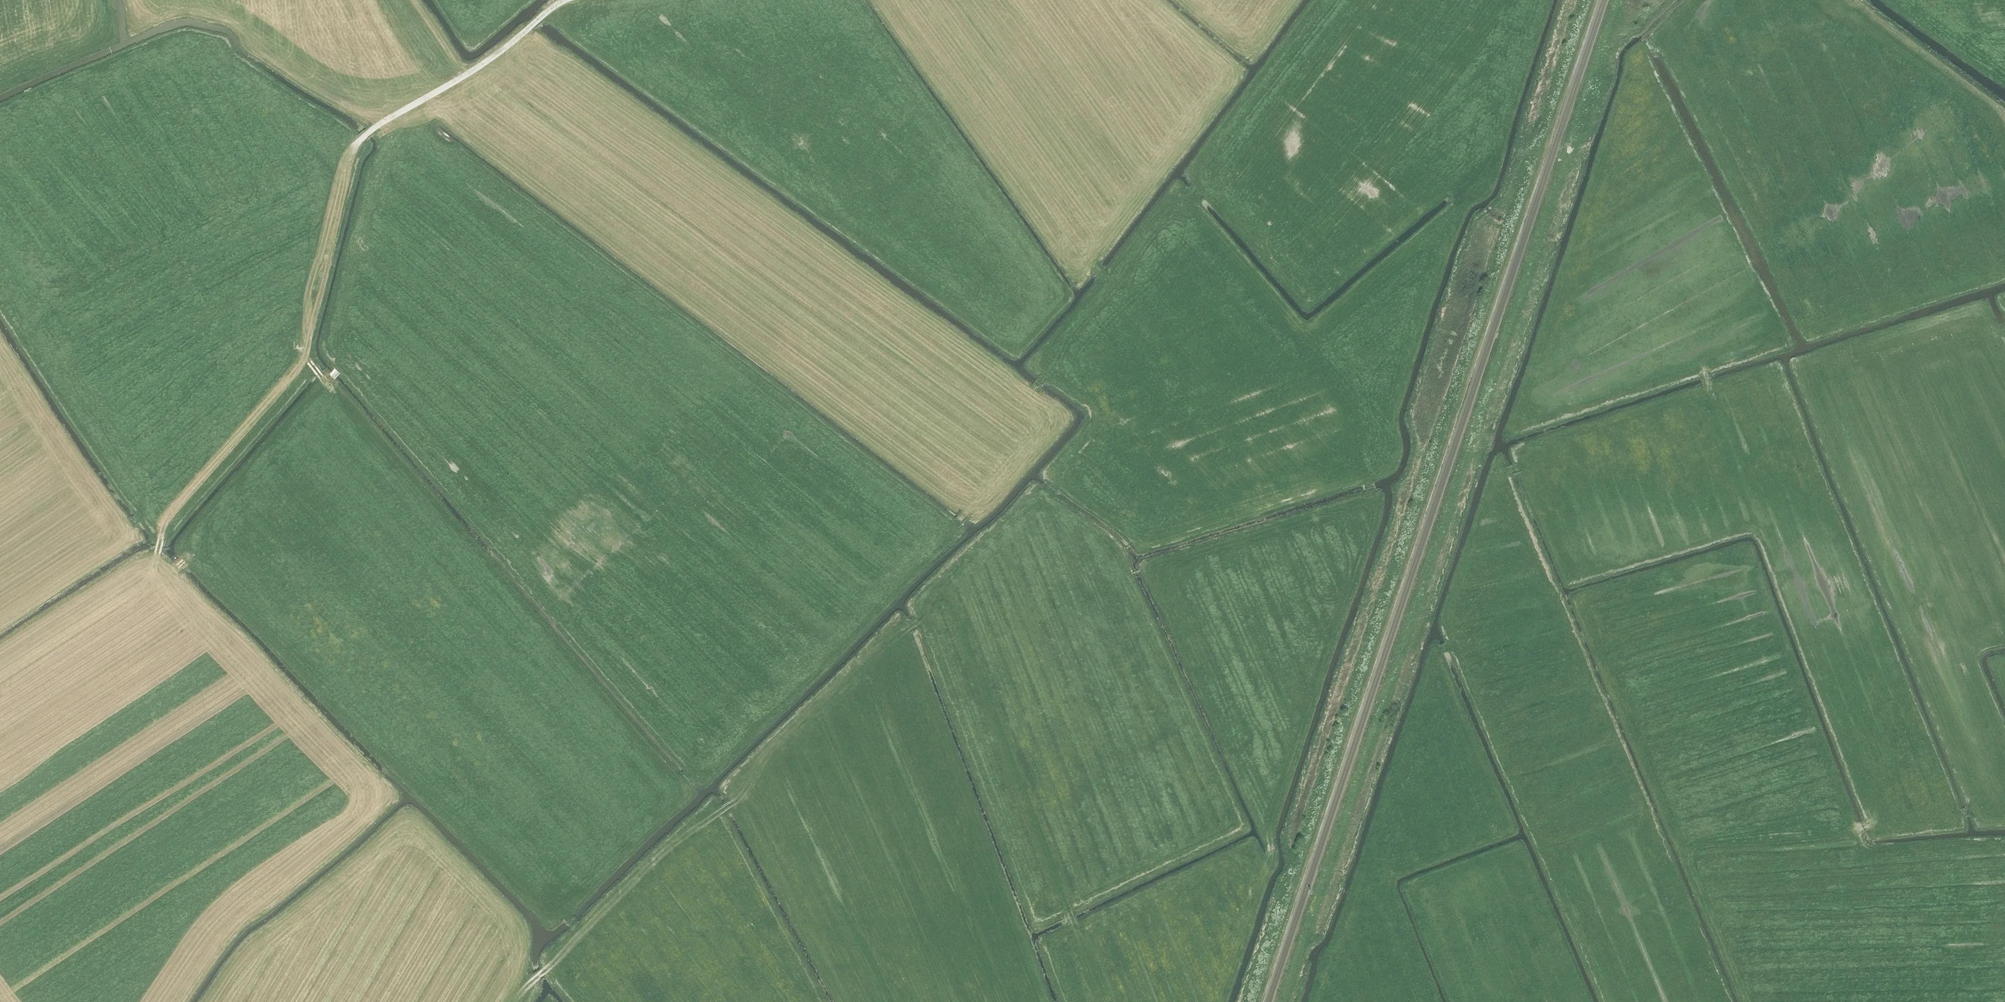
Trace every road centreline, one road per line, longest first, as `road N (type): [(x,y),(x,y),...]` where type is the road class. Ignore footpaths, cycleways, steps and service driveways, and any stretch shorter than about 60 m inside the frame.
road 1 (track): [(355,145),(491,59),(566,0)]

